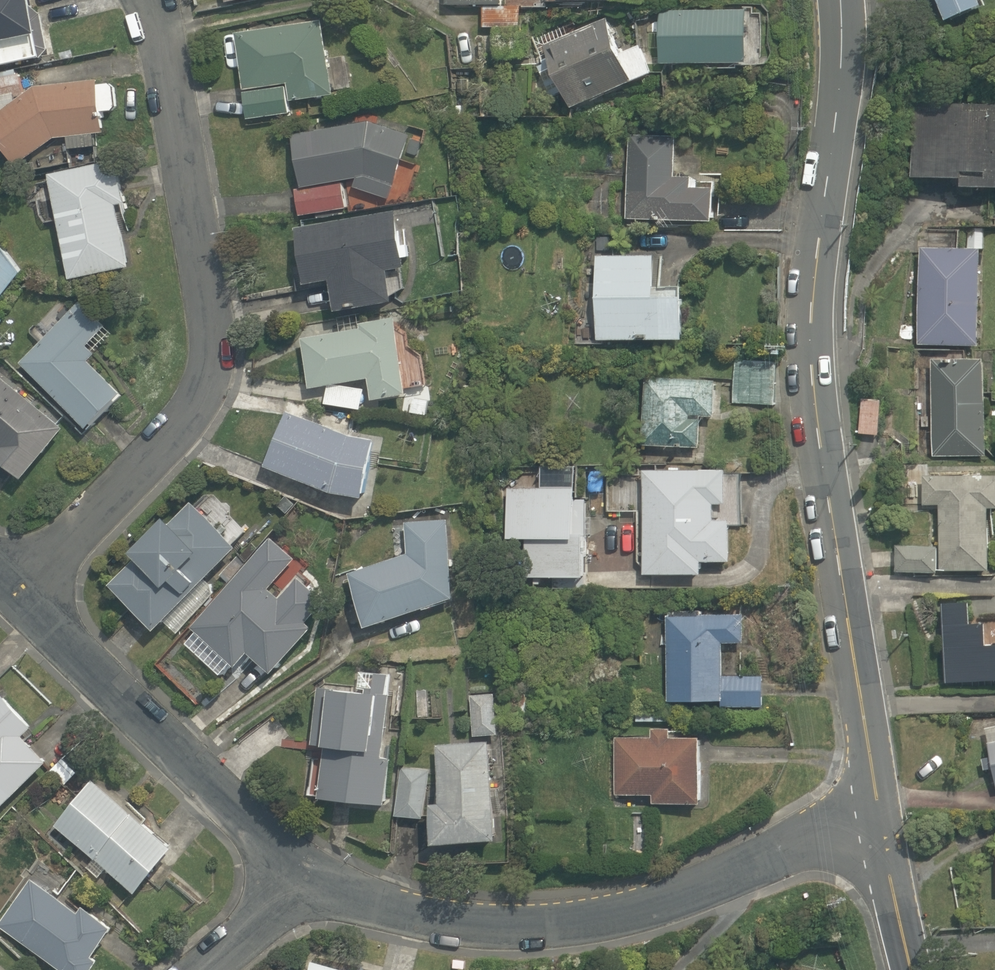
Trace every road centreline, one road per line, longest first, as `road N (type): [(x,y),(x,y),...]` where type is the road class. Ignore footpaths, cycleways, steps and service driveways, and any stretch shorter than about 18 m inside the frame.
road 1 (residential): [(841,0),(813,378),(881,825)]
road 2 (residential): [(151,0),(213,360),(191,418),(17,596)]
road 3 (residential): [(306,878),(417,915),(607,919),(787,848),(881,825)]
road 4 (residential): [(17,596),(306,878)]
road 5 (residential): [(881,825),(915,969)]
road 6 (residential): [(199,969),(306,878)]

